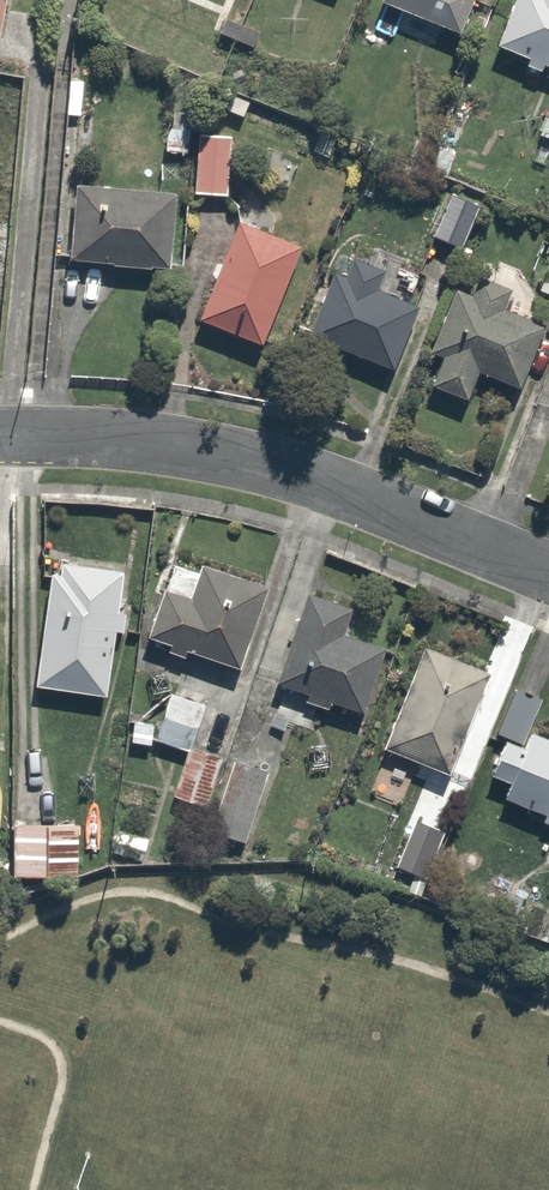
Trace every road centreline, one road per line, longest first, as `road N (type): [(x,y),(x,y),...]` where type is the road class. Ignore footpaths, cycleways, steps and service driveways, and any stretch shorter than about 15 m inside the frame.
road 1 (residential): [(548,571),(269,470),(157,447),(0,440)]

